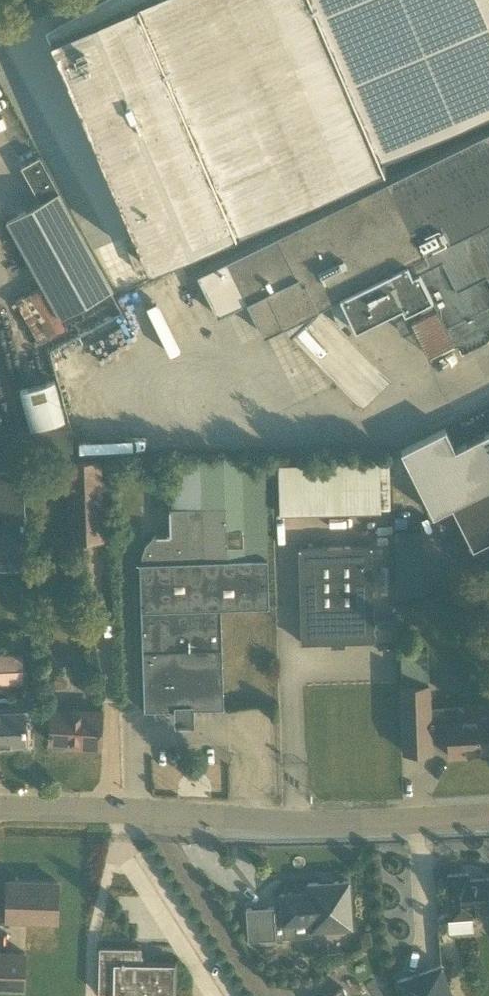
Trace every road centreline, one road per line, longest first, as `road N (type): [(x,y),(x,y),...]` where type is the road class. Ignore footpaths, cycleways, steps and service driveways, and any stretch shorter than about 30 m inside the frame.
road 1 (unclassified): [(0,804),(342,824),(488,817)]

